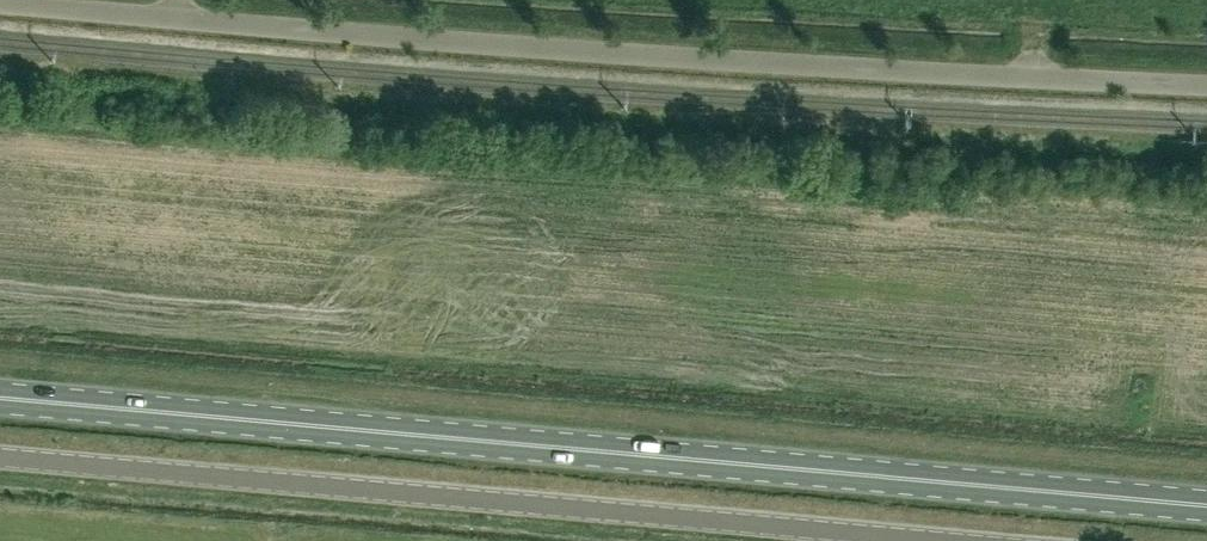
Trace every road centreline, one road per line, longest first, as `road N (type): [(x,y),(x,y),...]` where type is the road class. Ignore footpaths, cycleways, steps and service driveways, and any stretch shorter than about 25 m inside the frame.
road 1 (primary): [(1206,504),(0,396)]
road 2 (unclassified): [(0,4),(667,60),(1206,87)]
road 3 (unclassified): [(917,540),(0,458)]

